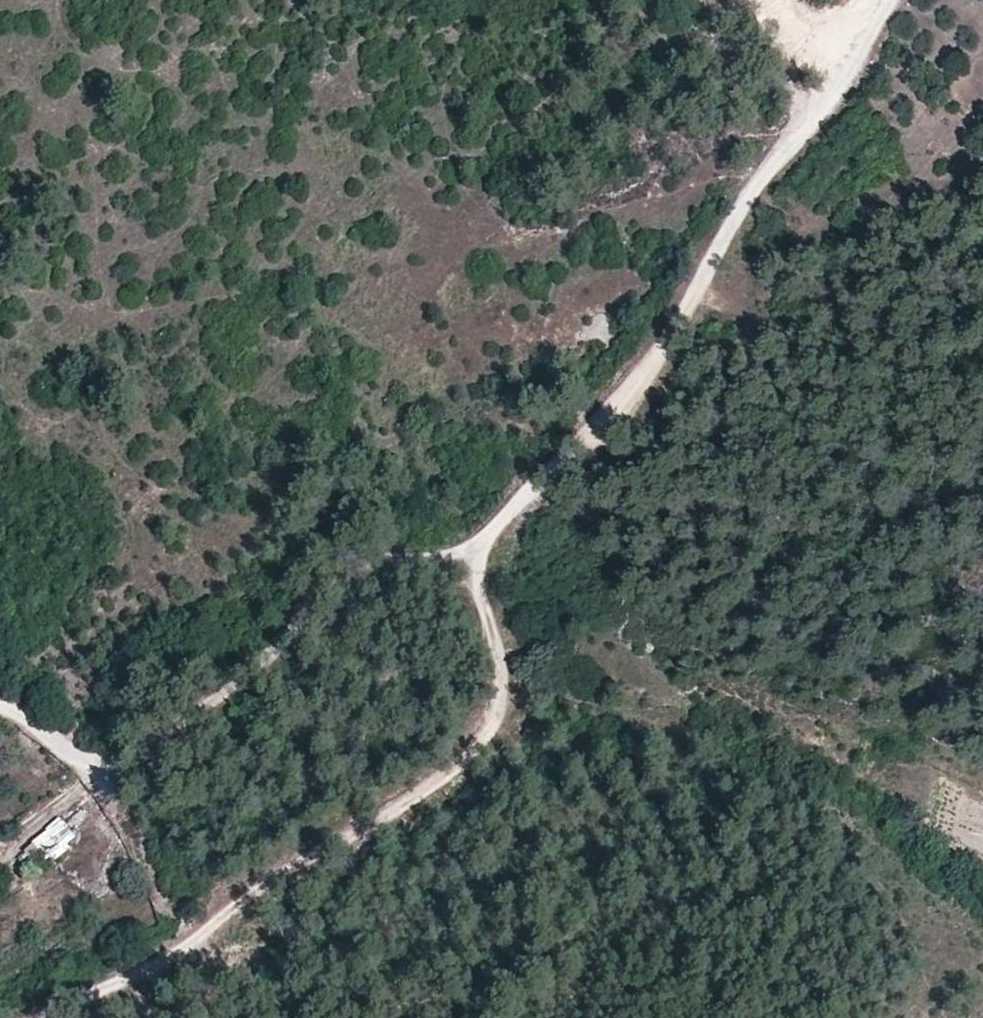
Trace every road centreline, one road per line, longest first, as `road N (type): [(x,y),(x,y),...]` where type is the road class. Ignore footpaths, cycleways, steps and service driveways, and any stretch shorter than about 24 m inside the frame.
road 1 (track): [(45,1017),(175,950),(279,874),(467,761),(498,704),(500,657),(477,593),(487,529),(672,343),(708,288),(734,220),(889,0)]
road 2 (track): [(478,563),(404,554),(362,556),(337,568),(286,639),(172,737),(107,758),(21,706),(0,705)]

